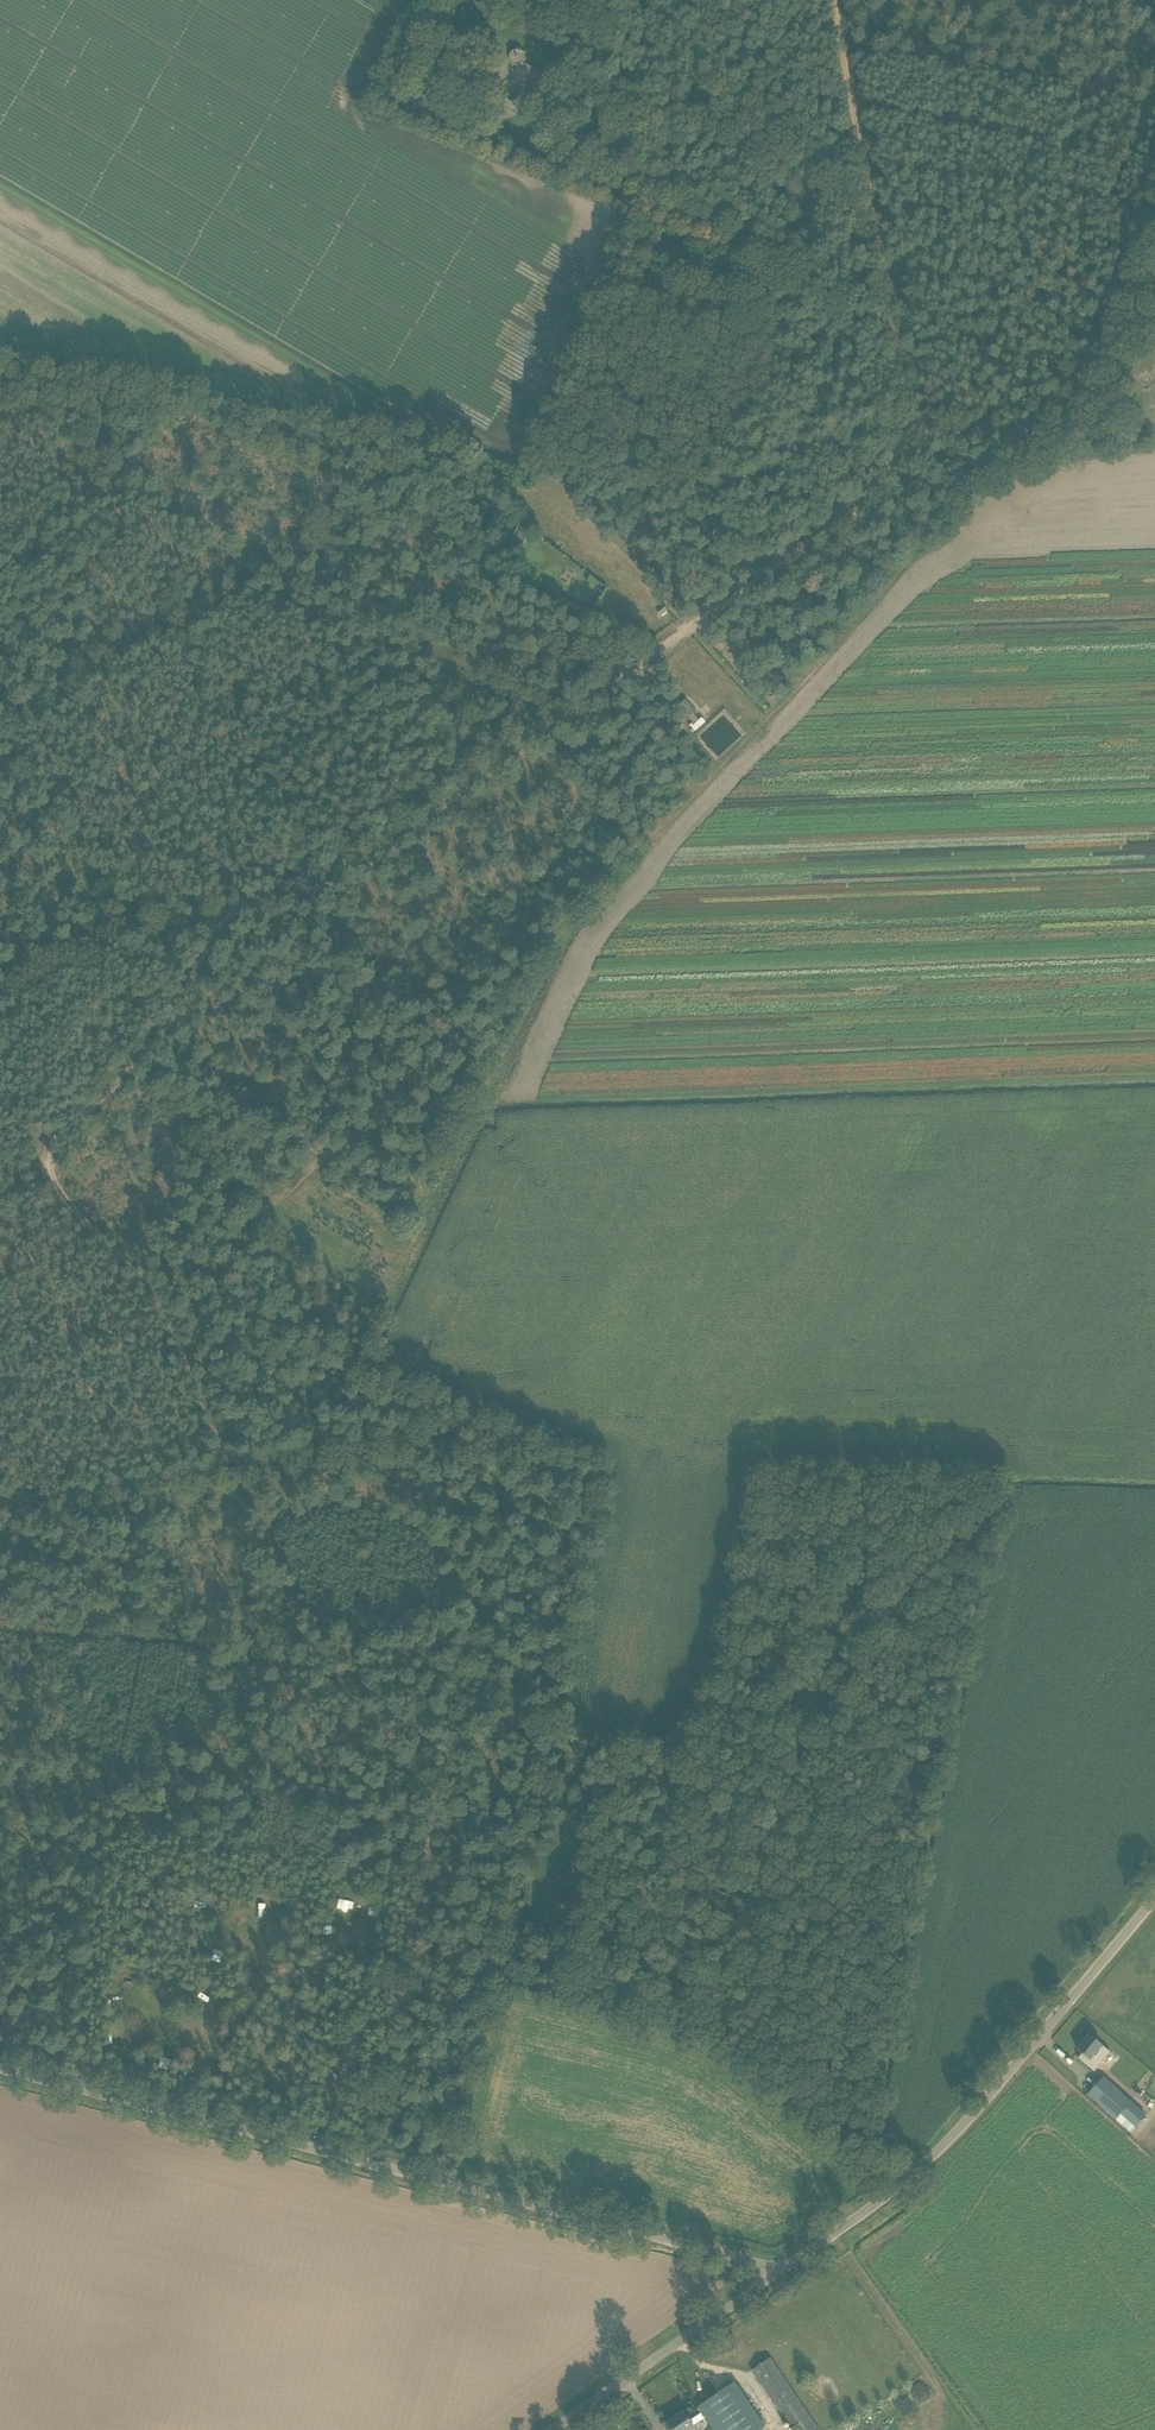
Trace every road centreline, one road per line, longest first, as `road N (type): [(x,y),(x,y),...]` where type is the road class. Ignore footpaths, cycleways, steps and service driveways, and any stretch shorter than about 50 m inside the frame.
road 1 (track): [(216,1468),(497,1428),(510,1429),(514,1440),(365,2168)]
road 2 (track): [(899,408),(866,491),(790,550),(458,795),(318,888),(237,912)]
road 3 (unclassified): [(782,2275),(0,2074)]
road 4 (track): [(1000,432),(941,487),(882,591),(568,940)]
road 5 (track): [(528,1713),(142,1632),(0,1626)]
road 6 (unclassified): [(782,2275),(889,2193),(972,2116),(1154,1898)]
road 7 (track): [(237,912),(200,960),(152,1051),(48,1153),(53,1192),(148,1308)]
road 8 (track): [(899,408),(827,0)]
road 9 (track): [(510,455),(570,458),(695,483),(899,408)]
road 10 (unclassified): [(554,2429),(782,2275)]
road 11 (track): [(237,912),(78,949),(0,986)]
road 12 (track): [(0,1505),(216,1468)]
road 13 (track): [(144,1059),(271,1215)]
road 14 (track): [(148,1308),(216,1468)]
road 15 (track): [(1154,440),(1000,432)]
road 16 (track): [(568,940),(506,1058)]

